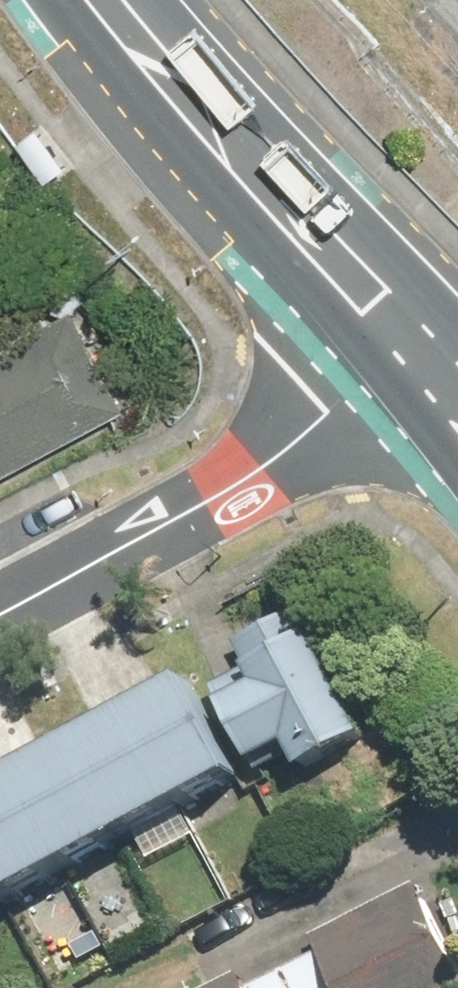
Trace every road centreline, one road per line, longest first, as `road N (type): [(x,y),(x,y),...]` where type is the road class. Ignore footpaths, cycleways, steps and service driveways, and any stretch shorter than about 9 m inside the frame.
road 1 (residential): [(430,341),(283,457),(0,612)]
road 2 (primary): [(430,341),(237,143),(120,0)]

